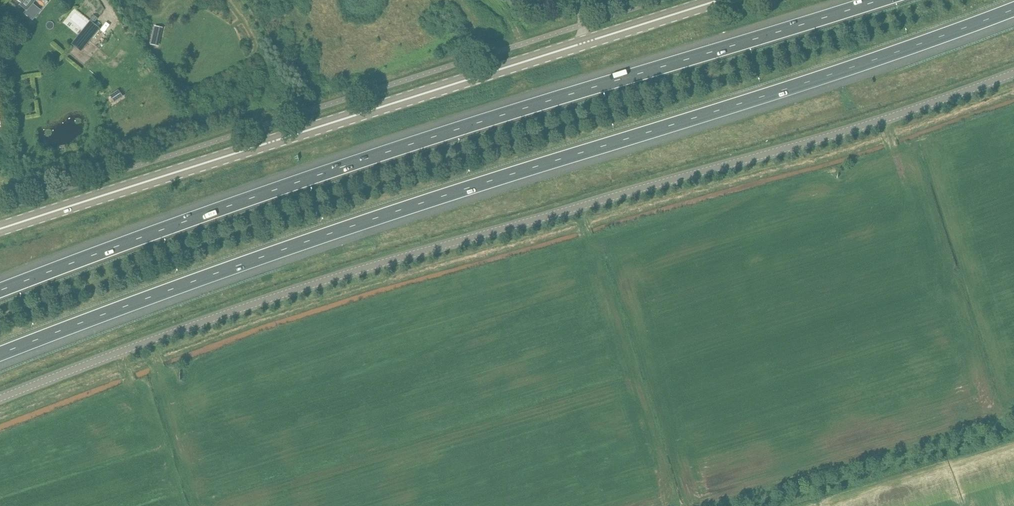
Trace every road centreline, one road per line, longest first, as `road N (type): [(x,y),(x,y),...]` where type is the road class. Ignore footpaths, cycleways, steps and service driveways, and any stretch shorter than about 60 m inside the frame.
road 1 (motorway): [(0,354),(342,230),(1013,9)]
road 2 (unclassified): [(0,398),(271,298),(837,134),(1013,73)]
road 3 (motorway): [(877,0),(327,171),(0,290)]
road 4 (tertiary): [(0,231),(722,0)]
road 5 (track): [(1013,430),(761,505)]

